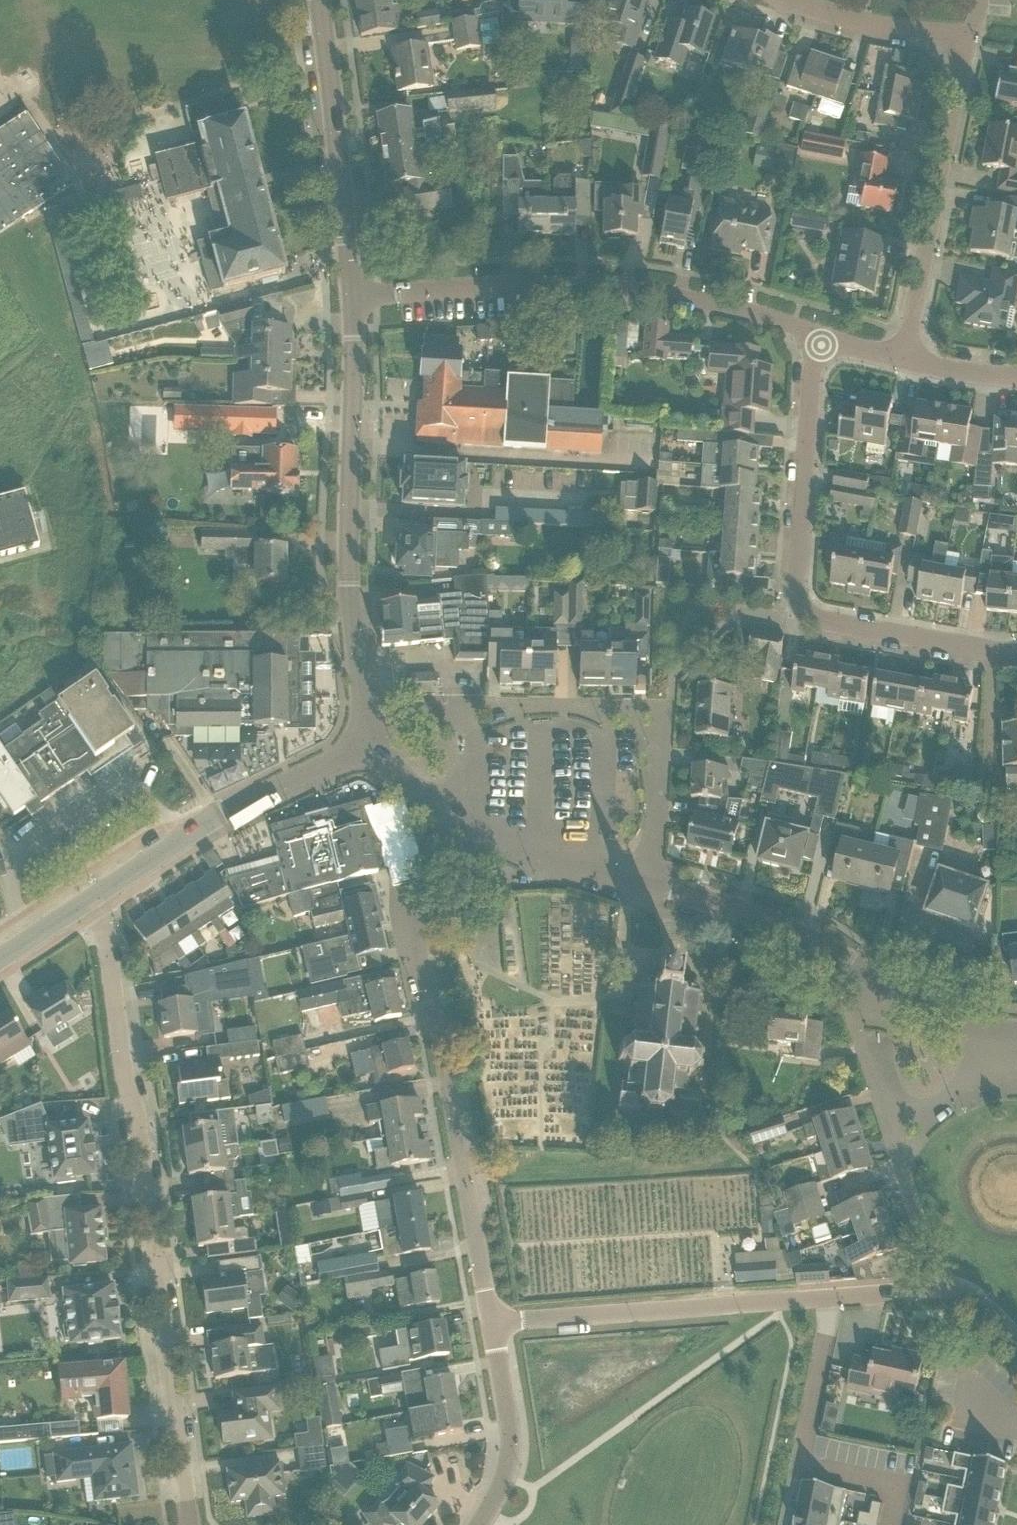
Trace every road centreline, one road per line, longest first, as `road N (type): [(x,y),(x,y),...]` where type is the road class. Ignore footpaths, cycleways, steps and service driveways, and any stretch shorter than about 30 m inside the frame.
road 1 (residential): [(188,1524),(146,1184),(104,935),(89,898)]
road 2 (residential): [(461,825),(412,890),(492,1322)]
road 3 (unclassified): [(823,335),(813,368),(796,587),(802,607),(821,619),(1016,654)]
road 4 (unclassified): [(823,335),(668,295),(572,286),(357,295)]
road 5 (tertiary): [(367,748),(349,586),(357,295)]
road 6 (residential): [(638,883),(654,844),(663,709),(447,705)]
road 7 (residential): [(830,1296),(492,1322)]
road 8 (unclassified): [(906,359),(965,43)]
road 9 (tertiary): [(89,898),(235,806),(367,748)]
road 10 (residential): [(830,1296),(802,1467),(898,1489),(891,1524)]
road 11 (tertiary): [(357,295),(322,0)]
road 12 (tertiary): [(880,982),(767,920),(638,883)]
road 13 (residential): [(492,1322),(510,1452),(480,1524)]
road 14 (tertiary): [(638,883),(513,851),(461,825)]
road 15 (unclassified): [(965,43),(783,0)]
road 16 (residential): [(890,1132),(855,1025),(880,982)]
road 17 (residential): [(939,1286),(890,1132)]
road 18 (residential): [(890,1132),(945,1096),(983,1053),(994,1024)]
road 19 (tertiary): [(994,1024),(950,1015),(880,982)]
road 20 (tertiary): [(461,825),(367,748)]

